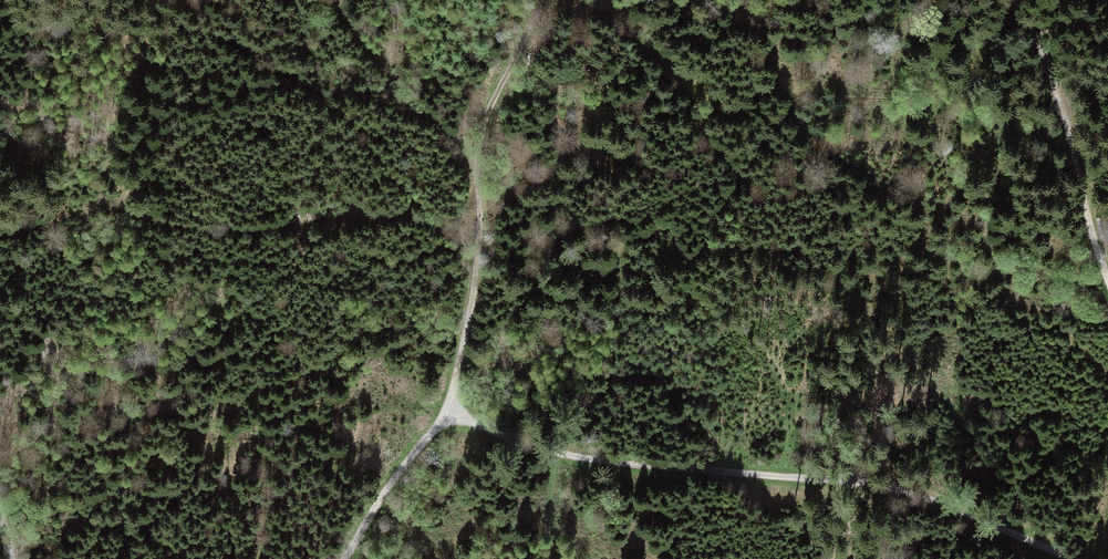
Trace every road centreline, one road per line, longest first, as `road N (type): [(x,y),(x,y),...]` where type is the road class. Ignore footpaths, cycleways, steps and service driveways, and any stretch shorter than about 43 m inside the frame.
road 1 (track): [(1074,558),(885,490),(600,461),(448,413)]
road 2 (track): [(344,558),(401,465),(448,413),(470,333),(483,208),(480,133),(544,0)]
road 3 (track): [(0,240),(123,212),(222,233),(436,225),(477,273)]
road 4 (track): [(1107,278),(1053,77),(996,0)]
road 5 (track): [(482,179),(411,100),(330,104)]

